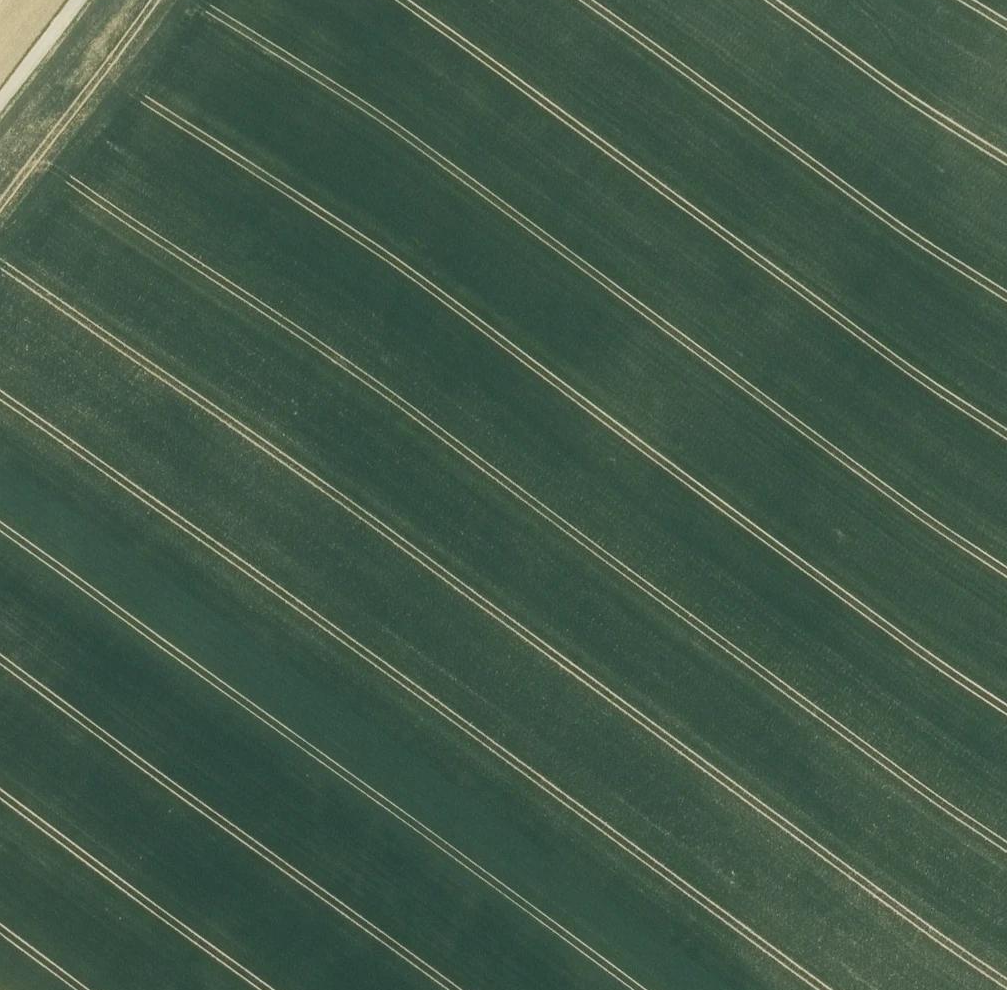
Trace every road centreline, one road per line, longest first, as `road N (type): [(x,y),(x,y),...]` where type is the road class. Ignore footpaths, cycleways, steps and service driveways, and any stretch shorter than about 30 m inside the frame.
road 1 (track): [(0,105),(80,0)]

